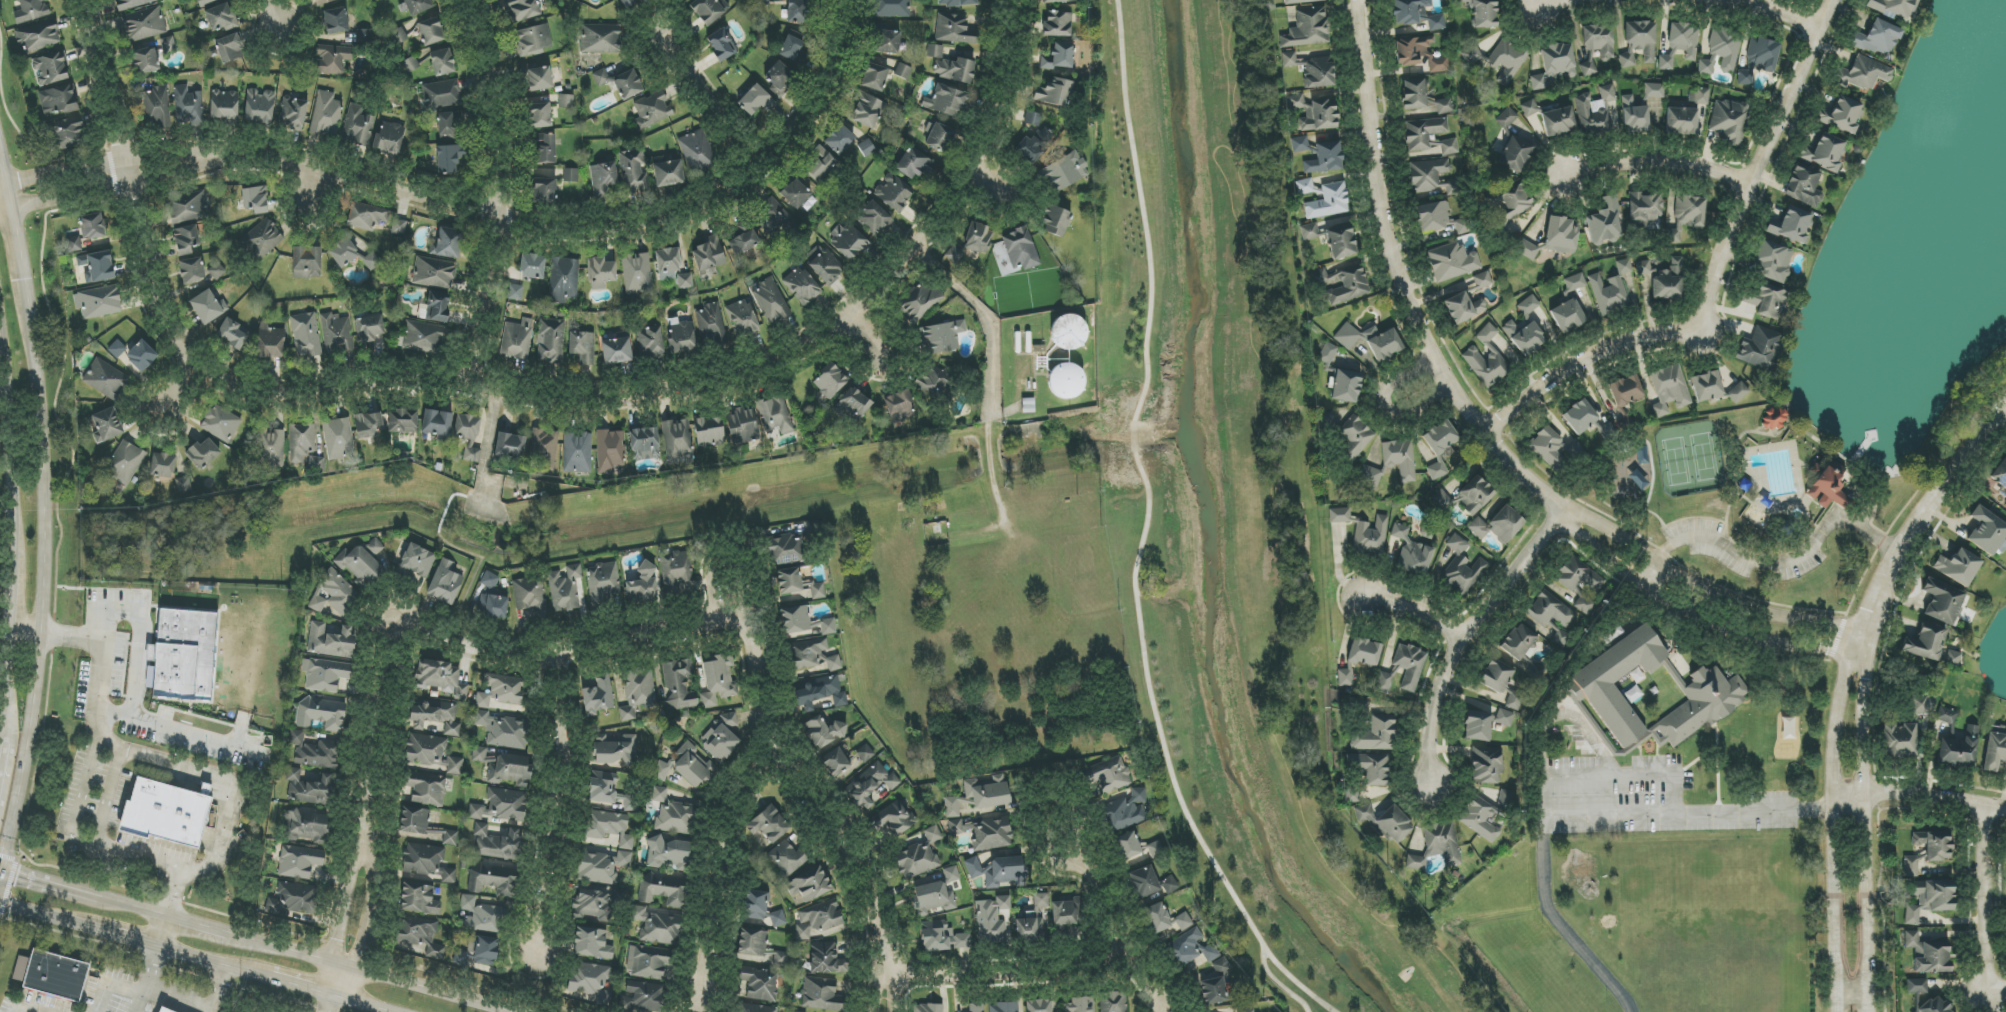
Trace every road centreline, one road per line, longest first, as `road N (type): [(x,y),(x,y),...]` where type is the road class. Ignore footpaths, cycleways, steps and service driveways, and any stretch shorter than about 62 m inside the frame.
road 1 (residential): [(187,358),(220,384),(265,389),(377,370),(514,388),(602,389),(704,373),(776,347),(835,308),(960,168),(986,84),(992,0)]
road 2 (residential): [(14,186),(78,168),(225,154),(543,224),(673,209),(709,192),(788,113),(810,78),(823,0)]
road 3 (residential): [(1485,435),(1551,379),(1599,352),(1705,325),(1753,178),(1830,0)]
road 4 (residential): [(1564,512),(1485,435),(1430,357),(1380,209),(1358,0)]
road 5 (residential): [(368,836),(364,804),(387,626),(413,625),(475,647),(532,646),(731,611)]
road 6 (secondary): [(0,267),(17,424),(15,617),(0,744)]
road 7 (residential): [(720,559),(769,756),(847,857),(870,901),(885,974)]
road 8 (residential): [(474,0),(497,63),(505,120),(501,217),(475,378)]
road 9 (residential): [(76,0),(111,115),(148,292),(187,358)]
road 10 (secondary): [(44,634),(51,475),(29,279)]
road 11 (residential): [(1854,669),(1842,687),(1834,744),(1838,1011)]
road 12 (residential): [(1869,1011),(1865,692),(1854,669)]
road 13 (residential): [(1564,512),(1626,571),(1707,619),(1856,654)]
road 14 (residential): [(1862,629),(1752,605),(1685,575),(1599,515),(1564,512)]
road 15 (residential): [(532,646),(551,741),(533,967)]
road 16 (residential): [(1564,512),(1445,676),(1430,728),(1429,782)]
road 17 (residential): [(2005,405),(1898,553),(1862,629),(1854,669)]
road 18 (residential): [(769,756),(738,773),(720,801),(707,1011)]
road 19 (residential): [(885,974),(1053,972),(1097,967),(1125,952)]
road 20 (secondary): [(1,871),(33,755),(44,634)]
road 21 (residential): [(1160,1011),(1046,802)]
road 22 (residential): [(1753,178),(1660,159),(1556,174)]
road 23 (residential): [(1985,808),(1986,969),(1991,986),(2005,990)]
road 24 (residential): [(747,160),(634,21)]
road 25 (residential): [(1834,799),(1913,796),(2005,810)]
road 26 (secondary): [(0,911),(157,951)]
road 27 (secondary): [(486,1011),(338,973)]
road 28 (residential): [(1430,357),(1391,381),(1383,403),(1396,416),(1408,414),(1447,387)]
road 29 (residential): [(338,973),(361,945),(374,881),(368,836)]
road 30 (residential): [(368,836),(347,879),(338,973)]
road 31 (residential): [(1471,631),(1355,590)]

